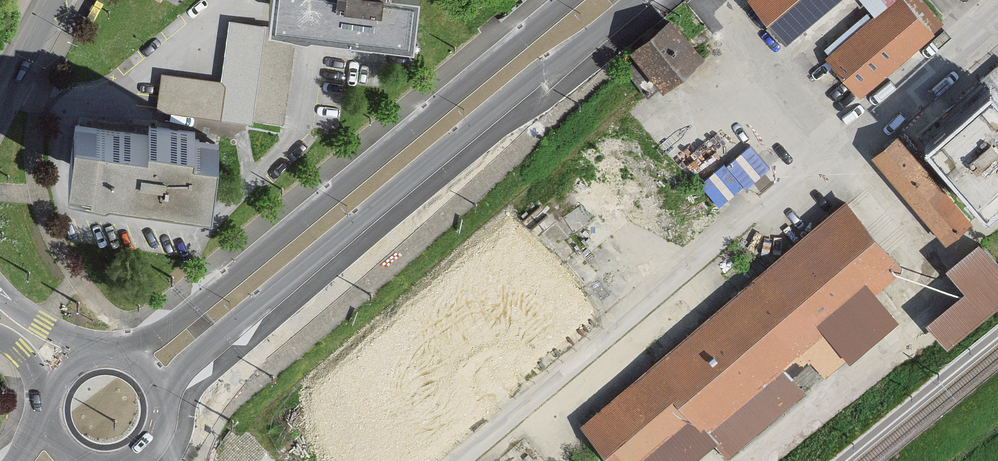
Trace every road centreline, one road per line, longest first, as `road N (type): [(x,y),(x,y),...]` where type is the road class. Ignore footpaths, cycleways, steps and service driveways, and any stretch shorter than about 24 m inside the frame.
road 1 (primary): [(159,390),(532,76),(636,0)]
road 2 (primary): [(567,0),(127,359)]
road 3 (residential): [(838,147),(997,9)]
road 4 (secondary): [(100,355),(42,326),(0,291)]

